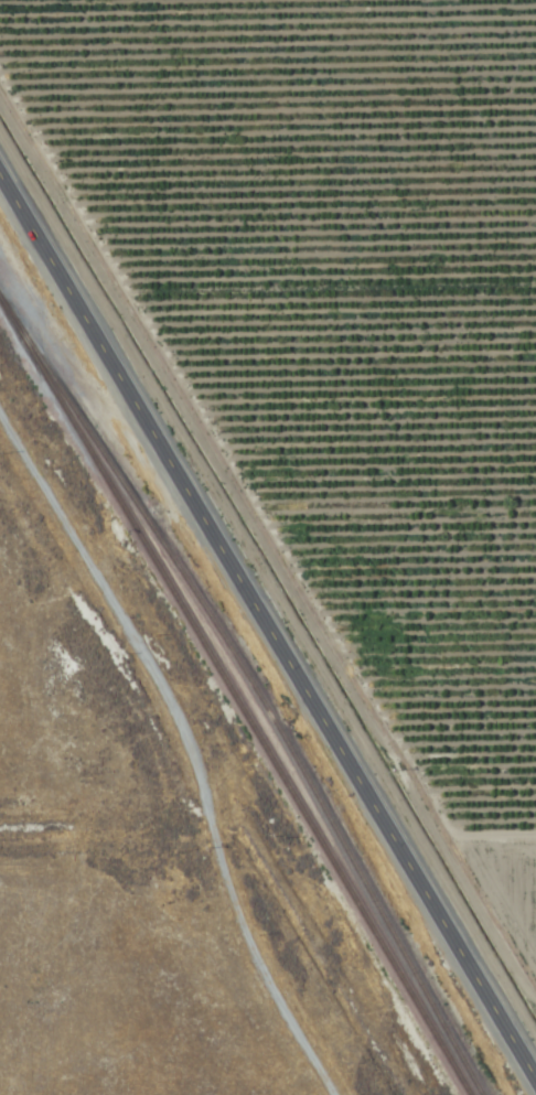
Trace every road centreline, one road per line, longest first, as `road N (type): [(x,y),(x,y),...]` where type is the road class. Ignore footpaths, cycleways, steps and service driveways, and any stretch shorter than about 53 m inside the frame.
road 1 (primary): [(535,1072),(0,166)]
road 2 (residential): [(329,1094),(258,968),(181,721),(0,406)]

